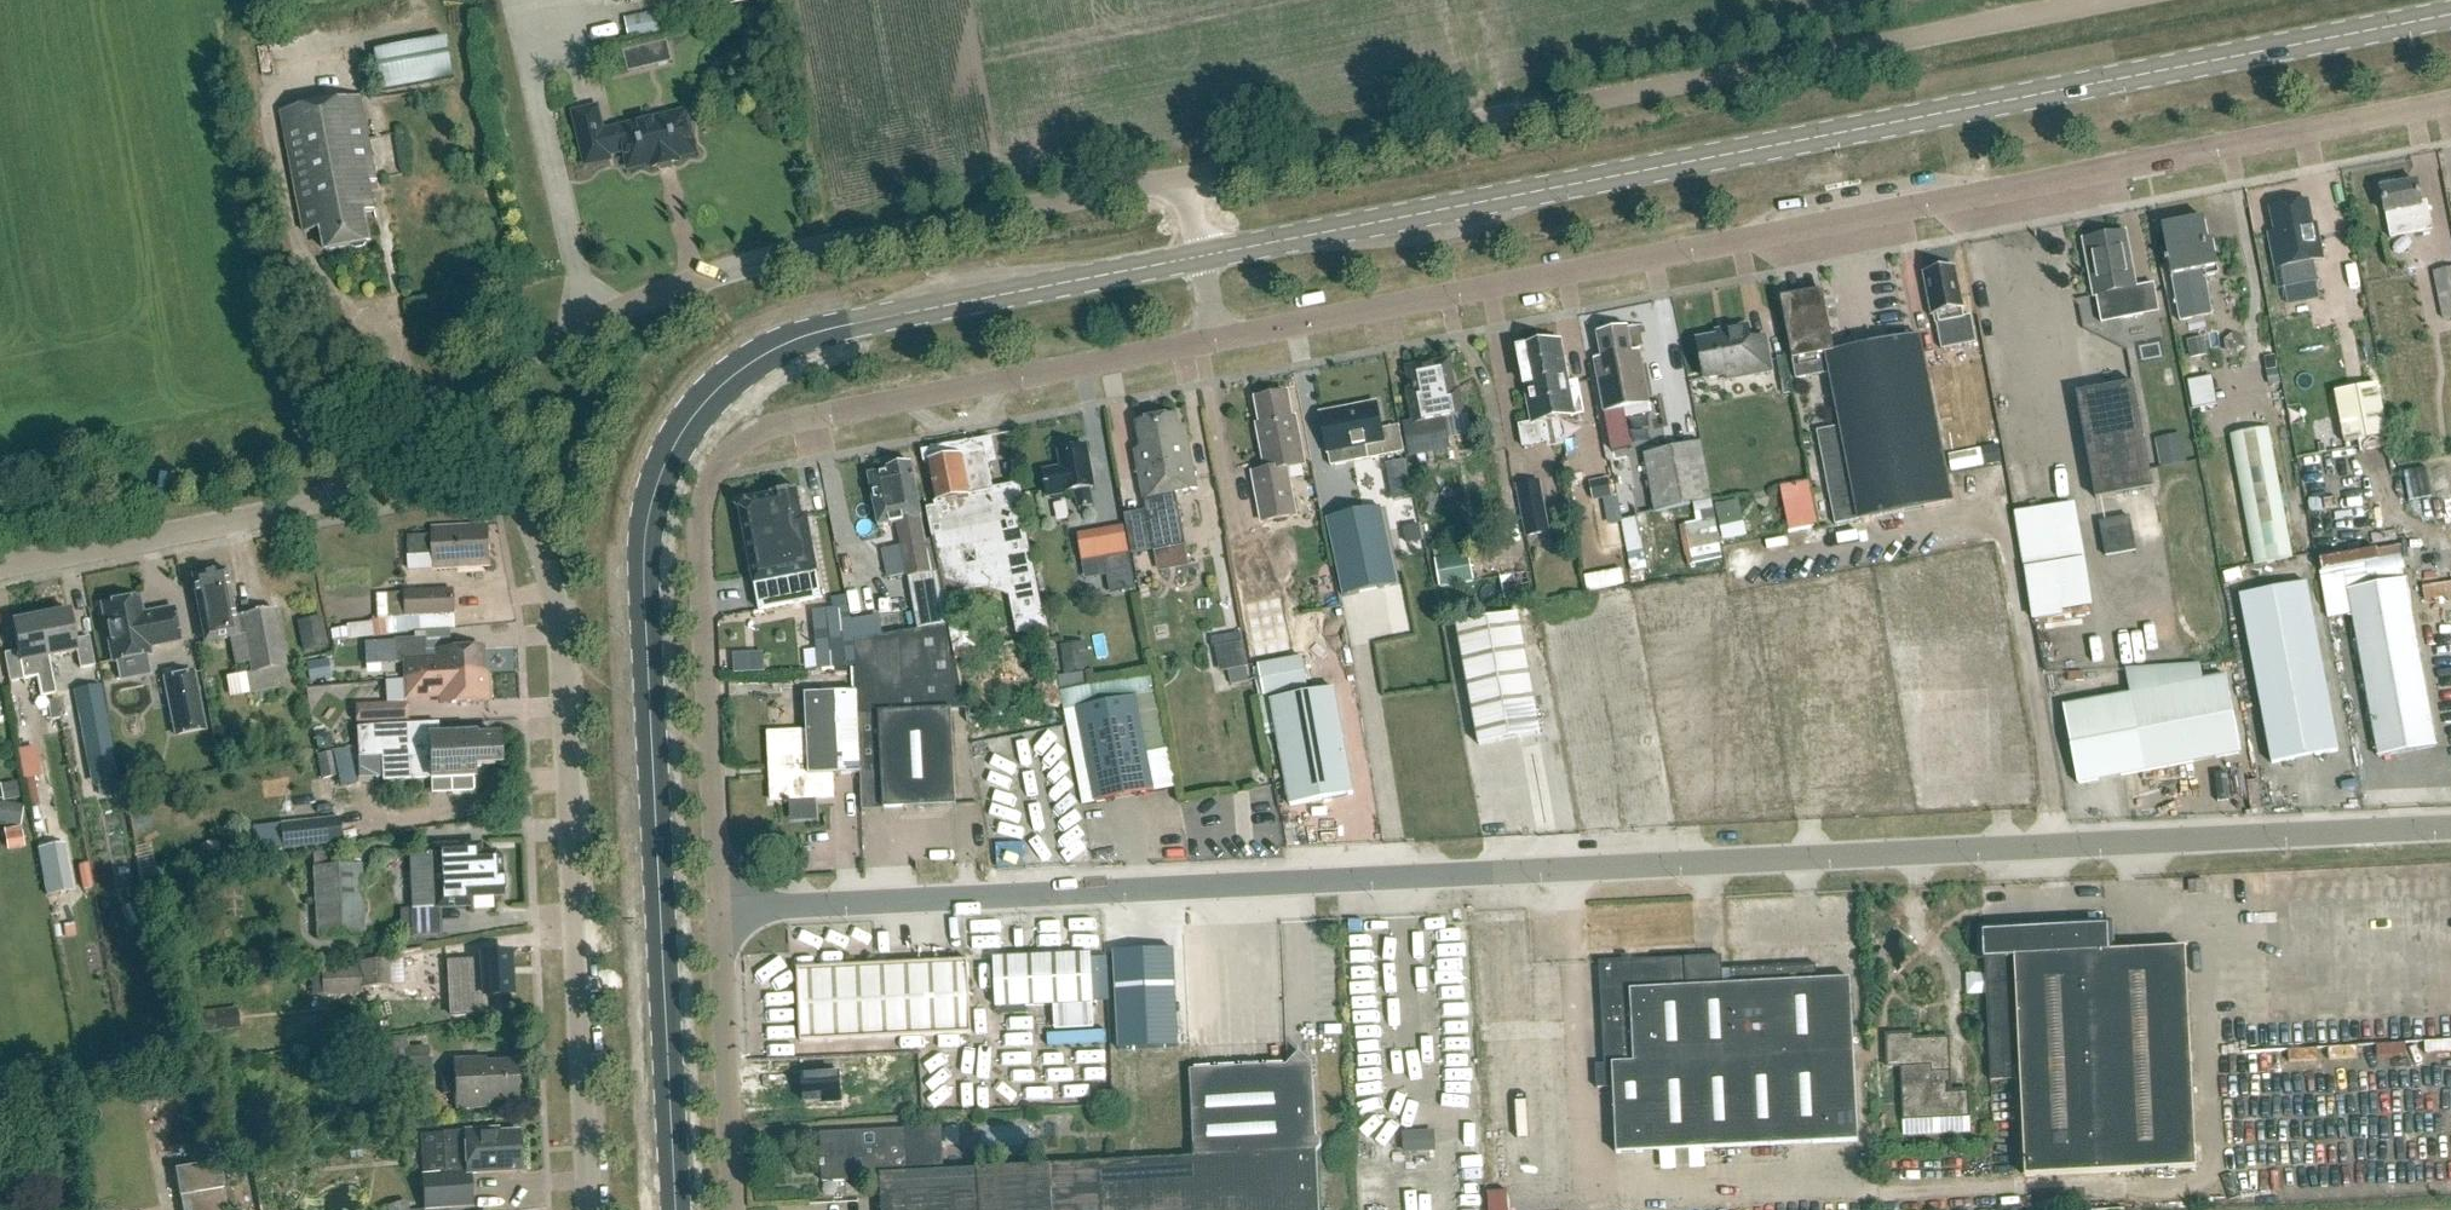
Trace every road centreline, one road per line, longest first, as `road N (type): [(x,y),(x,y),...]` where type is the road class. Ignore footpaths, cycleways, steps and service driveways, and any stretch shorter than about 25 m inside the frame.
road 1 (unclassified): [(719,910),(2450,826)]
road 2 (secondary): [(675,1209),(645,582),(649,515),(669,456),(707,400),(757,360),(827,333),(1201,258)]
road 3 (secondary): [(1201,258),(2450,15)]
road 4 (residential): [(1217,339),(2450,100)]
road 5 (unclassified): [(1185,178),(2107,0)]
road 6 (unclassified): [(590,1209),(557,611),(520,502),(462,410)]
road 7 (unclassified): [(462,410),(558,339),(748,267),(1185,178)]
road 8 (residential): [(701,503),(720,460),(749,437),(809,417),(1217,339)]
road 9 (unclassified): [(0,565),(252,517),(332,493),(462,410)]
road 10 (unclassified): [(719,910),(701,503)]
road 11 (unclassified): [(733,1209),(719,910)]

